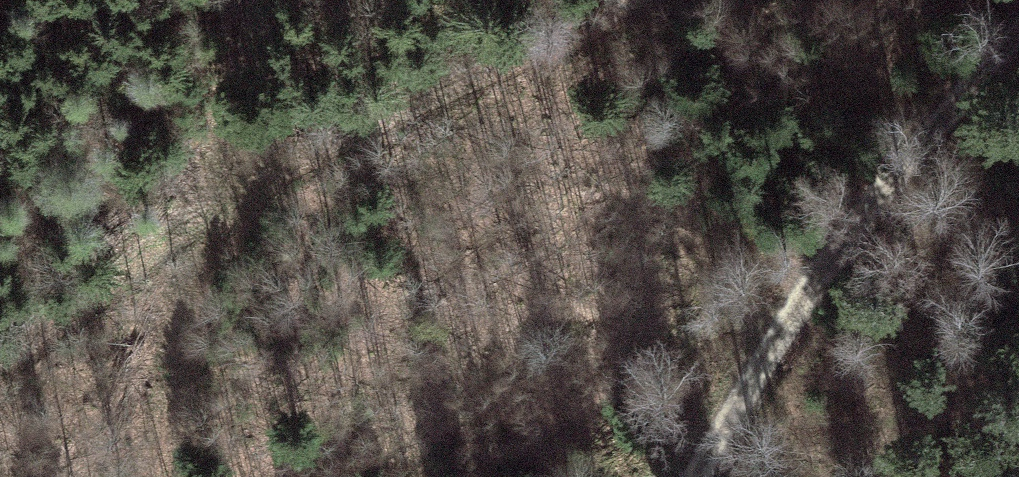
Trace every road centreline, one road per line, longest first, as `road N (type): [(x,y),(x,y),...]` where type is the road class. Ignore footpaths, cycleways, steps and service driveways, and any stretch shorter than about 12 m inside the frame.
road 1 (track): [(0,373),(236,189),(631,0)]
road 2 (track): [(1018,49),(694,476)]
road 3 (track): [(270,0),(236,189)]

